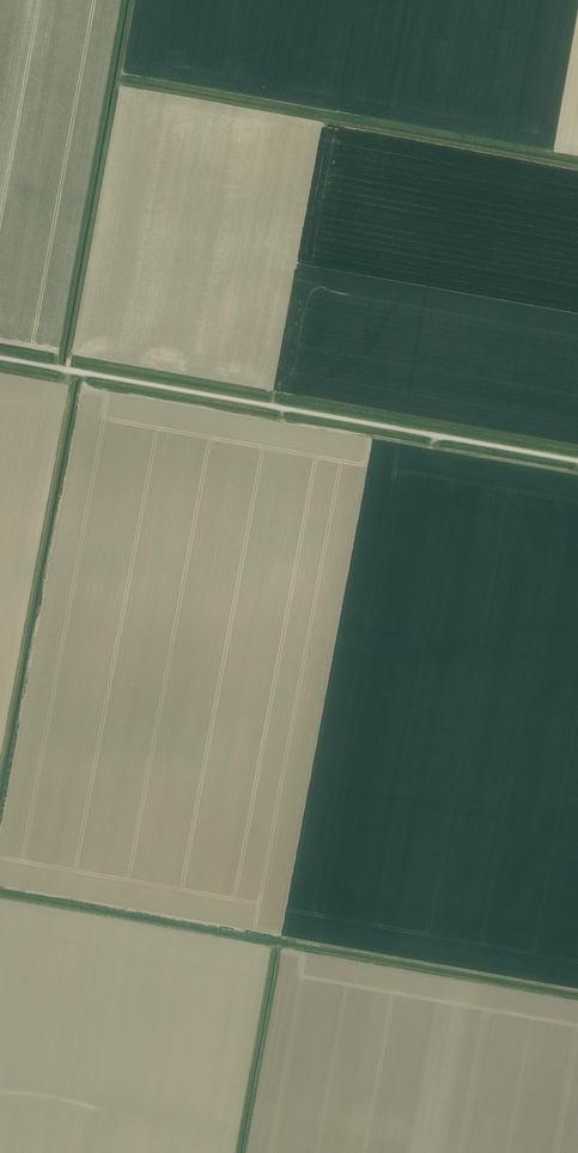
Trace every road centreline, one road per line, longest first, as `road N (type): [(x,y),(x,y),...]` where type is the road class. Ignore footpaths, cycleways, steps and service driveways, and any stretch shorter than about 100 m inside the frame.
road 1 (unclassified): [(577,459),(0,351)]

